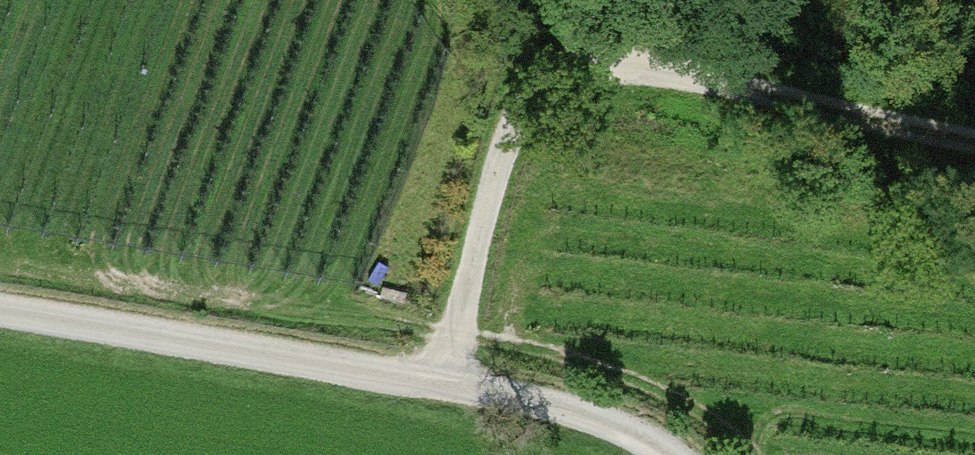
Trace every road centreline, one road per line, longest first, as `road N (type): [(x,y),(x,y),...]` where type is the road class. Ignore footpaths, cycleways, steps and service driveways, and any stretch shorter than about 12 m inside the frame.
road 1 (track): [(445,383),(519,120),(543,85),(600,66),(974,136)]
road 2 (track): [(0,309),(445,383),(594,418),(674,454)]

